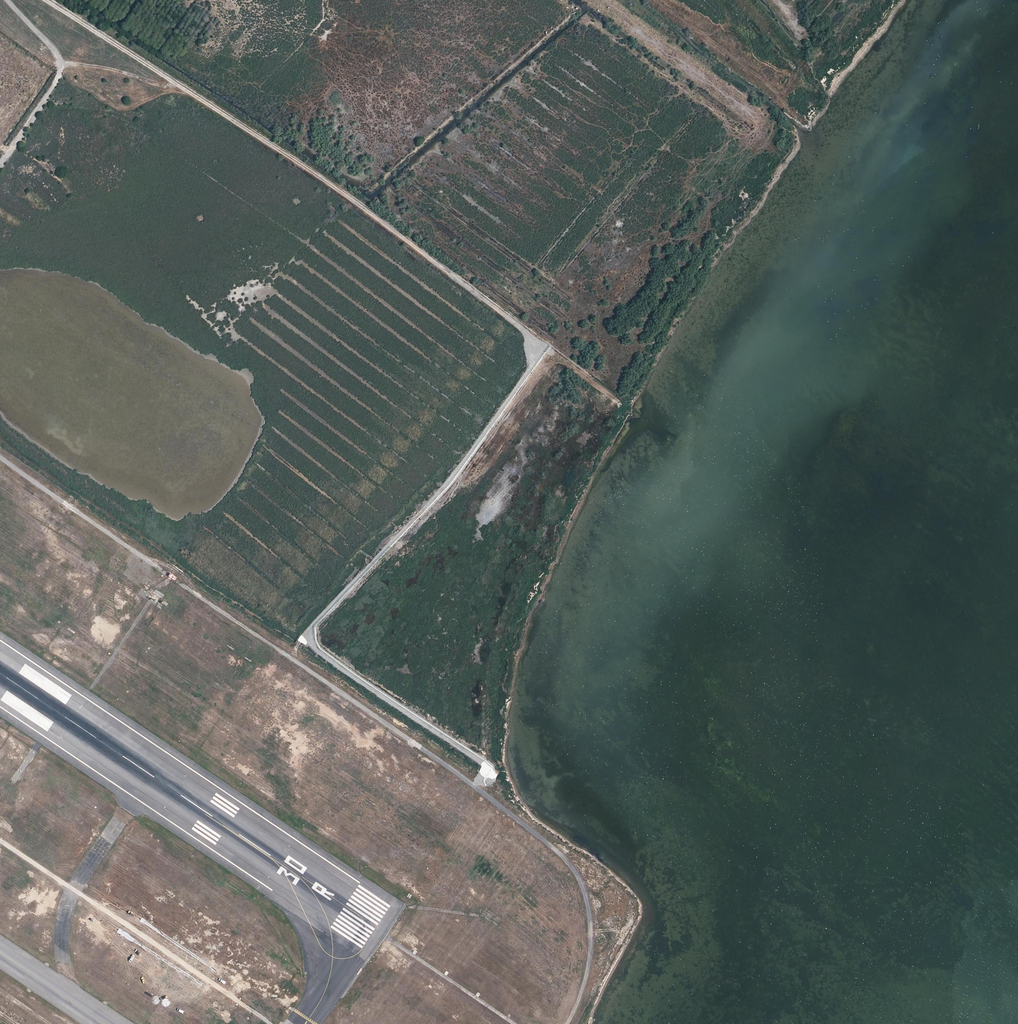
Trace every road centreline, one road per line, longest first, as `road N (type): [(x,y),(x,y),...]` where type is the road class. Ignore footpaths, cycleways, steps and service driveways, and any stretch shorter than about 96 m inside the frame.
road 1 (track): [(46,0),(355,204),(531,340)]
road 2 (track): [(290,656),(442,490),(535,364),(539,350),(531,340)]

